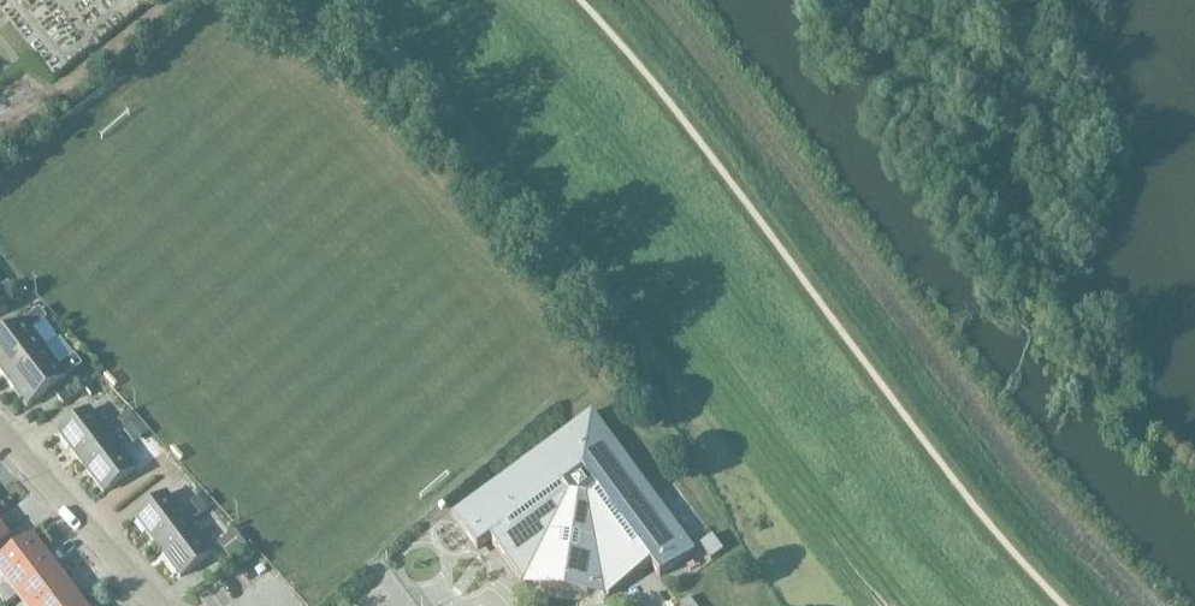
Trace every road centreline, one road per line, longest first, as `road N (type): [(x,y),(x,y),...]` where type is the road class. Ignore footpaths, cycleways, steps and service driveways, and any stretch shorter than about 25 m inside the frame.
road 1 (residential): [(0,431),(161,605)]

